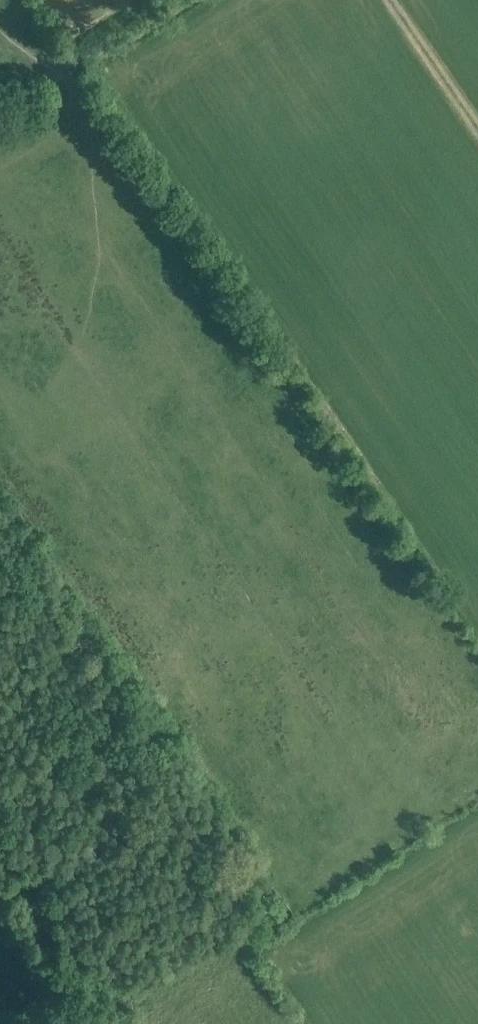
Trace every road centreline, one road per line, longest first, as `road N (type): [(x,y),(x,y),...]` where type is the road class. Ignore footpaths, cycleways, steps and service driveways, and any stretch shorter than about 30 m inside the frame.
road 1 (track): [(387,0),(477,132)]

